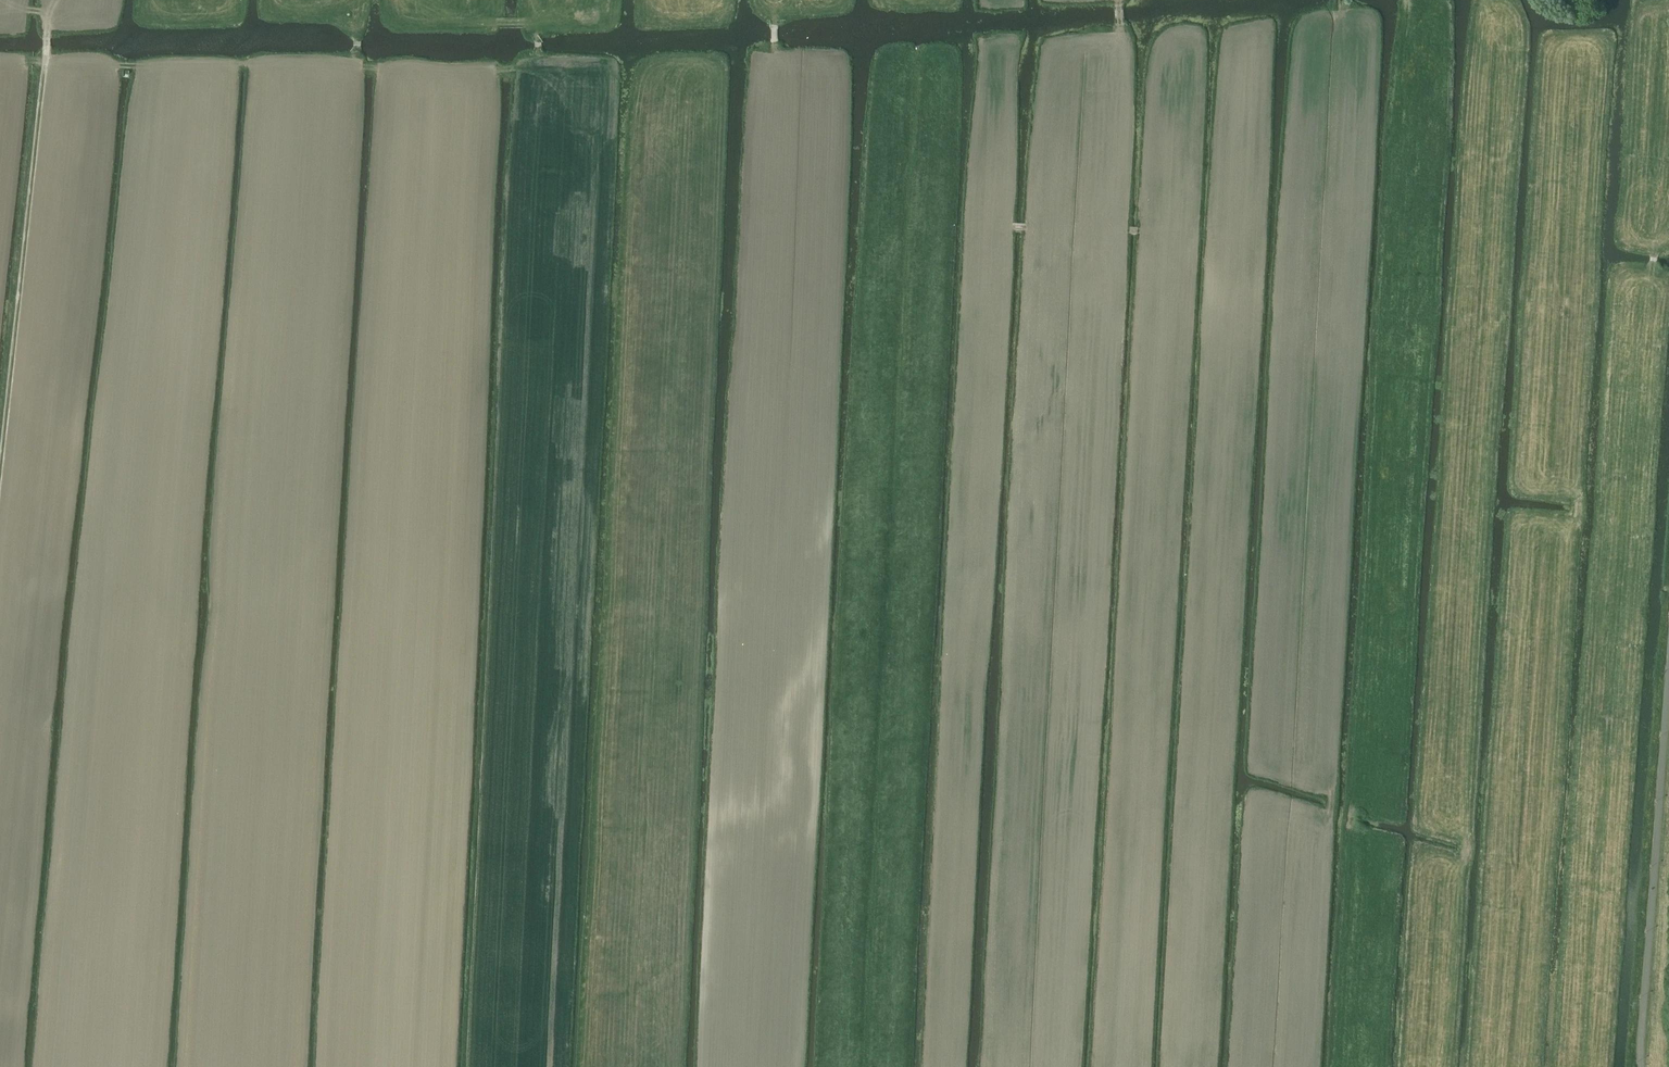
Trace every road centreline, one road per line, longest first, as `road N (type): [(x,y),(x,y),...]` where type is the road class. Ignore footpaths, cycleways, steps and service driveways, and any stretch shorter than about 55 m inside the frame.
road 1 (track): [(518,1066),(538,56)]
road 2 (track): [(0,496),(45,57)]
road 3 (track): [(539,35),(529,22),(405,0)]

